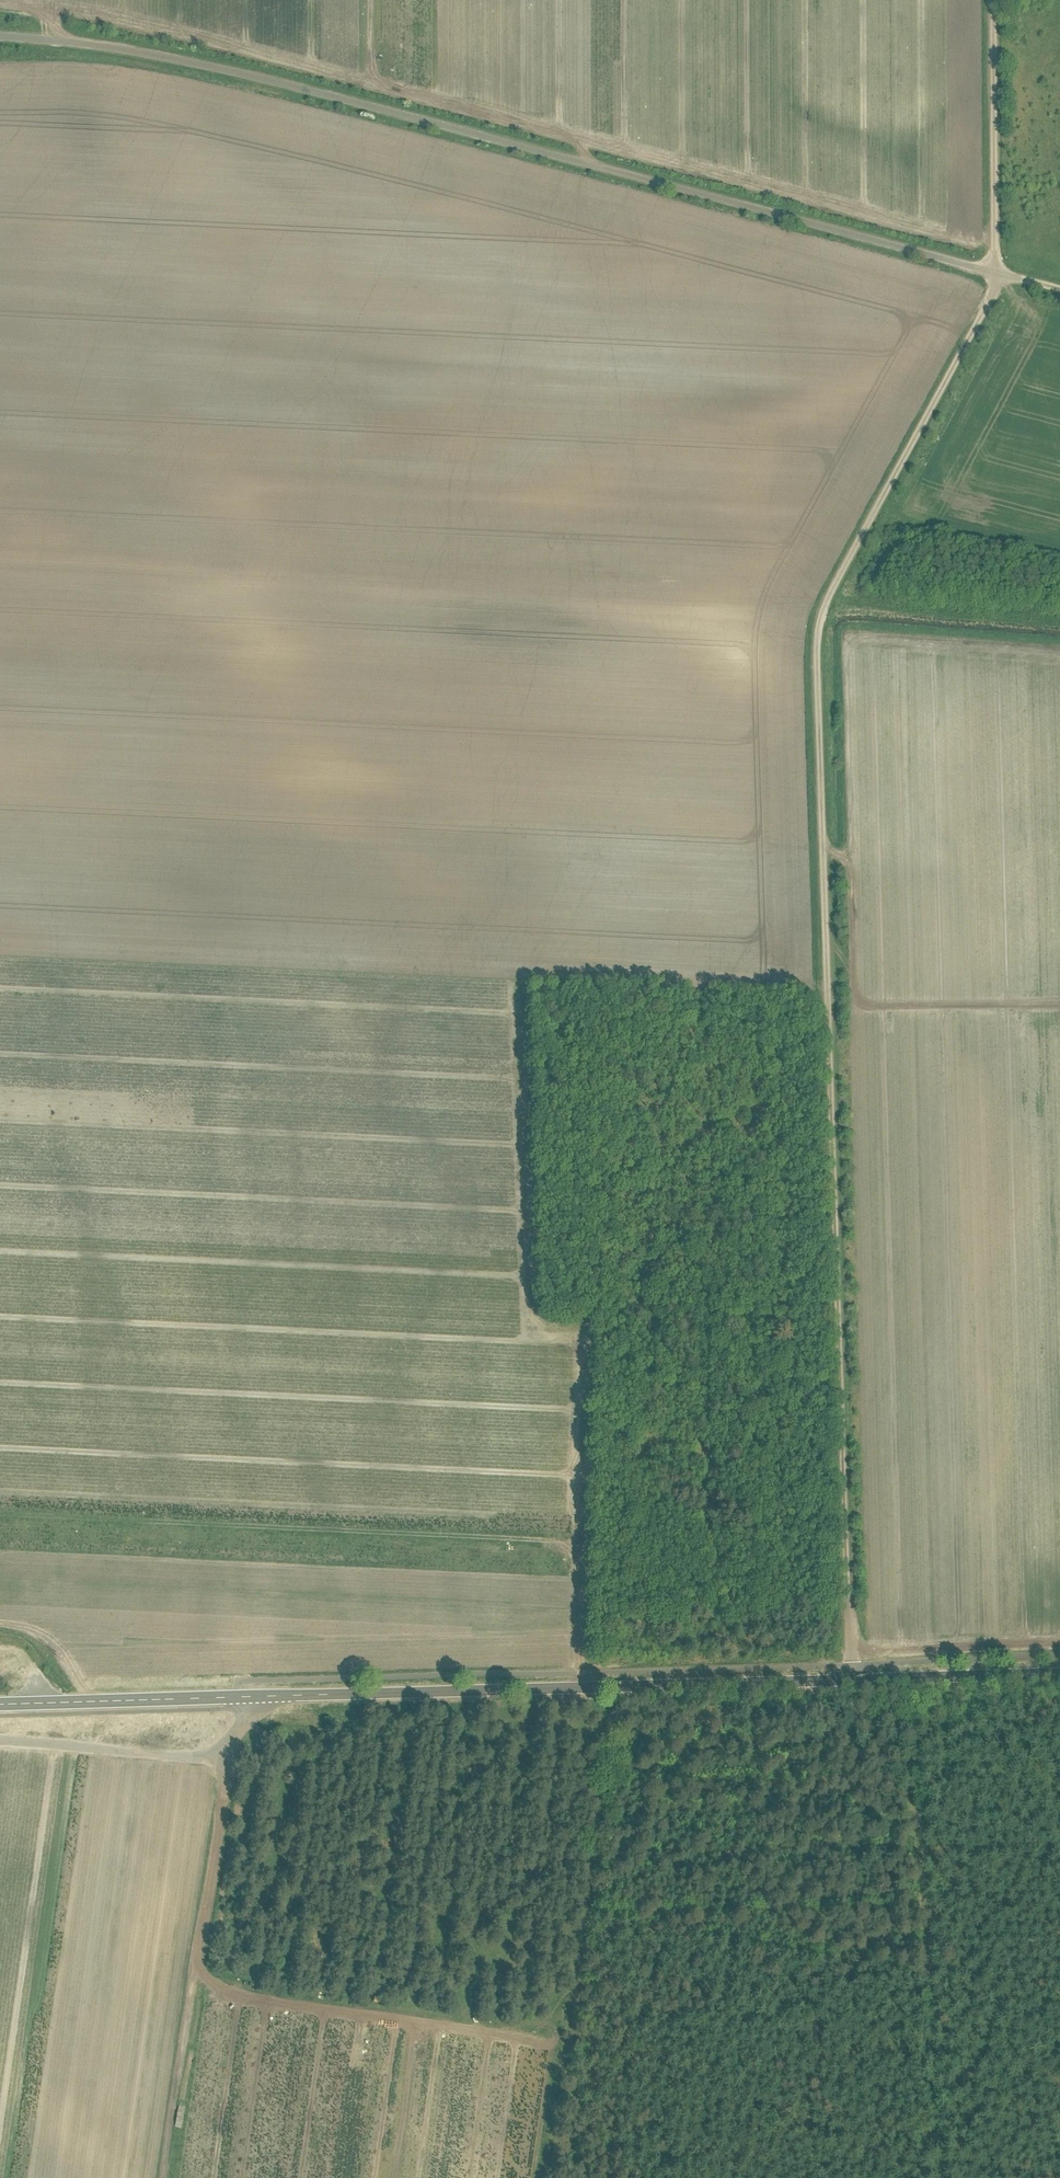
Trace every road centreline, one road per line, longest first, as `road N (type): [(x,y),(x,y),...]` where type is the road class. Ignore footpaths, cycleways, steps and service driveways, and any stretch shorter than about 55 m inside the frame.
road 1 (track): [(850,1683),(816,652),(825,604),(992,297),(994,272)]
road 2 (tertiary): [(0,1704),(1059,1676)]
road 3 (unclassified): [(994,272),(170,58),(0,38)]
road 4 (track): [(196,1972),(226,1995),(538,2033),(576,1982),(603,1689)]
road 5 (track): [(944,2177),(920,1681)]
road 6 (track): [(228,1749),(170,2177)]
road 7 (track): [(584,1913),(711,1952),(800,1968),(934,1968)]
road 8 (track): [(994,272),(995,0)]
road 9 (track): [(0,1739),(228,1749)]
road 10 (track): [(932,1948),(1059,1944)]

